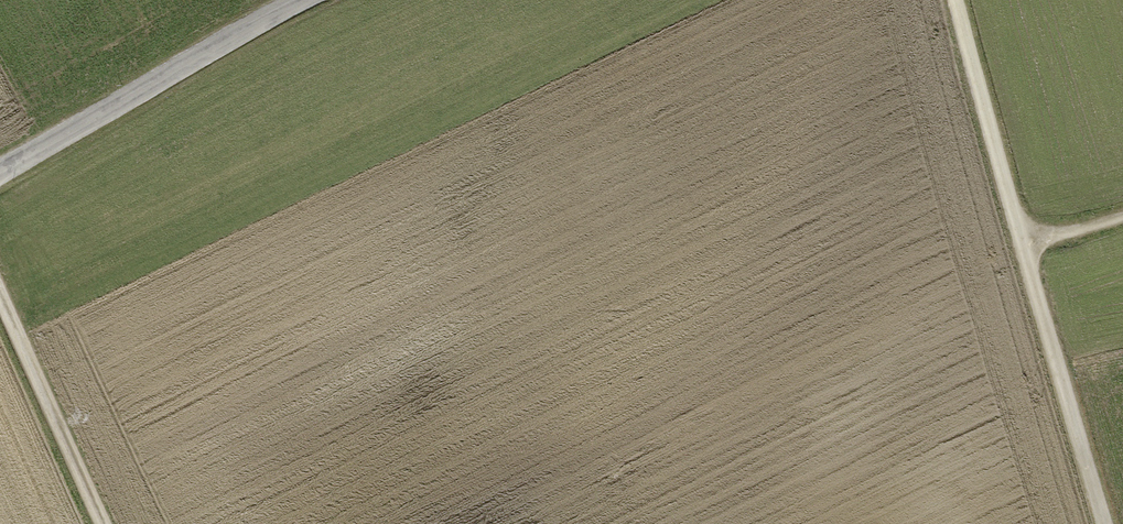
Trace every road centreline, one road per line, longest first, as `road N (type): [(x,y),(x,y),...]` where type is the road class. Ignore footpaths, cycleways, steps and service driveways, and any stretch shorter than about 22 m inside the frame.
road 1 (tertiary): [(0,172),(299,0)]
road 2 (track): [(1104,523),(1023,246)]
road 3 (track): [(1023,246),(954,0)]
road 4 (track): [(0,294),(103,523)]

